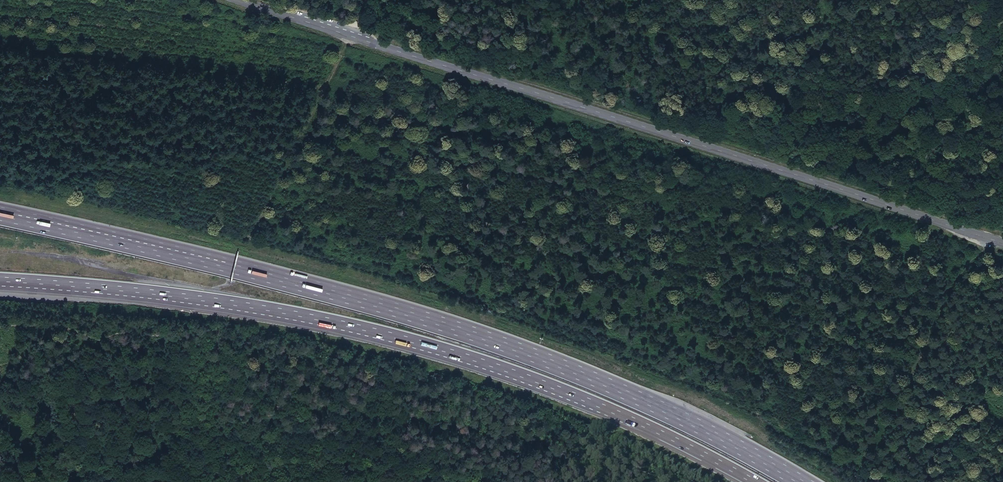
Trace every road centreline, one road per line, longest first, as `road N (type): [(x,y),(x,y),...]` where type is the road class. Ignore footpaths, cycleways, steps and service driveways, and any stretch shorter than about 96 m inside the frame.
road 1 (motorway): [(795,481),(672,414),(443,323),(0,212)]
road 2 (secondary): [(1002,244),(248,0)]
road 3 (motorway): [(0,281),(205,300),(434,348),(570,395),(753,481)]
road 4 (track): [(0,47),(324,82)]
road 5 (track): [(866,467),(958,278),(986,238)]
road 6 (track): [(252,228),(365,0)]
road 7 (track): [(222,481),(242,475),(246,465),(336,453),(446,481)]

